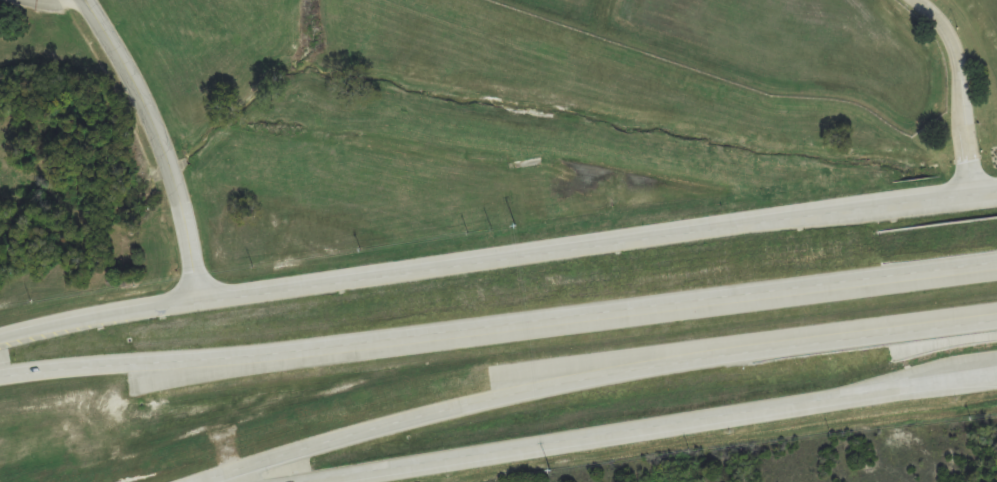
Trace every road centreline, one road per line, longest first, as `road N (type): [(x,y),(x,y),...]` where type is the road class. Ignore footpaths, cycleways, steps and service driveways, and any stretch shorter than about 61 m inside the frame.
road 1 (secondary): [(996,194),(433,263),(74,317),(0,338)]
road 2 (secondary): [(314,481),(996,378)]
road 3 (motorway): [(996,260),(338,348)]
road 4 (motorway): [(201,481),(649,361)]
road 5 (motorway): [(649,361),(996,317)]
road 6 (motorway): [(338,348),(0,377)]
road 7 (residential): [(77,0),(152,140),(198,299)]

